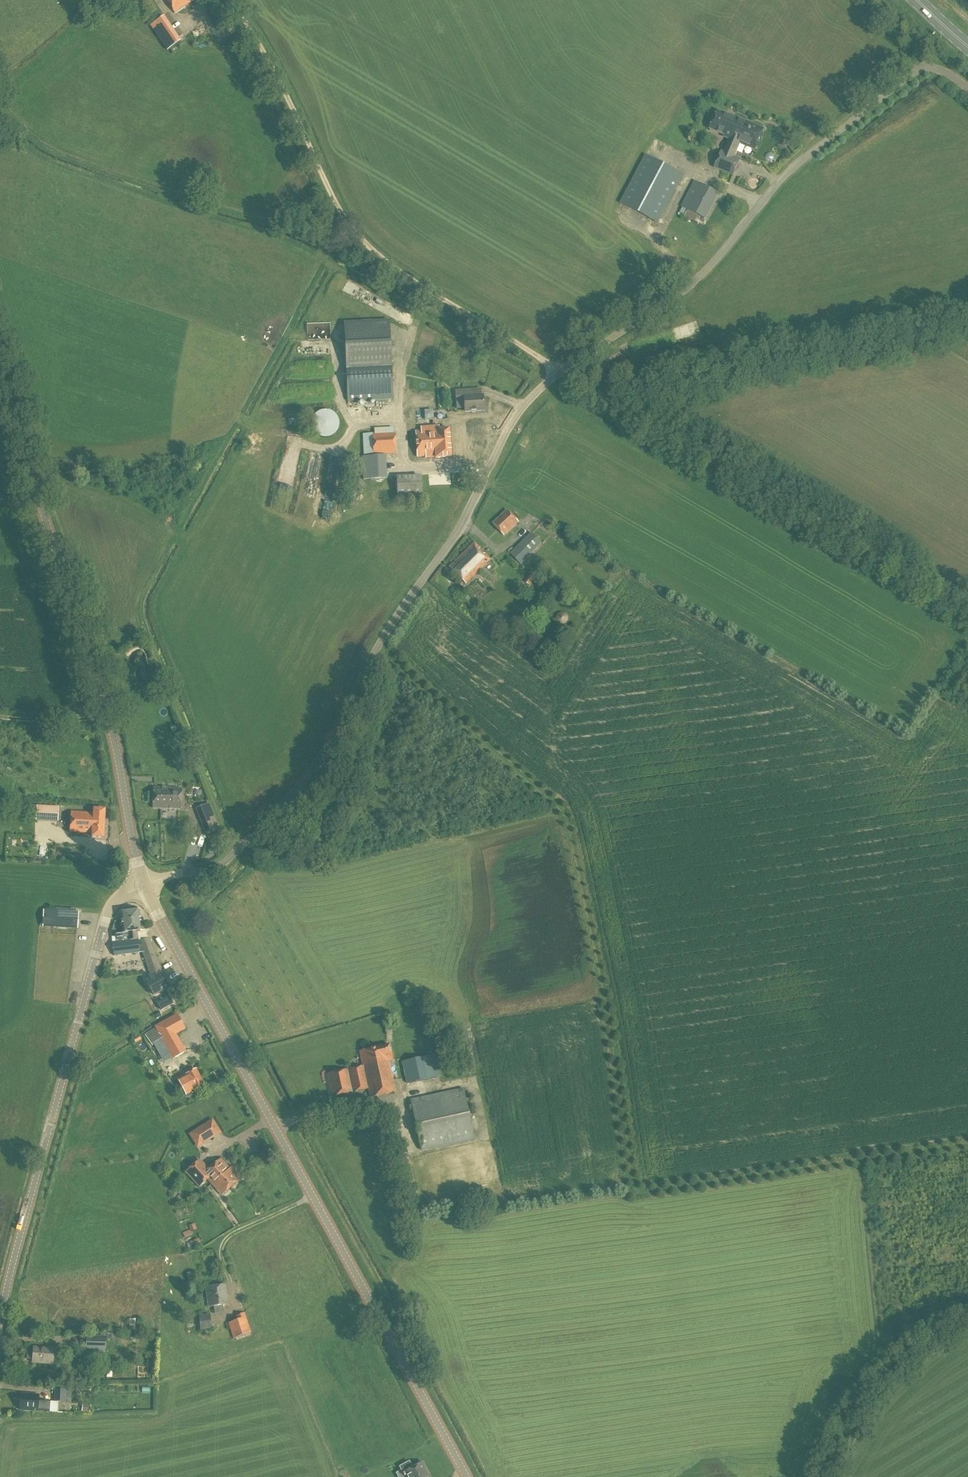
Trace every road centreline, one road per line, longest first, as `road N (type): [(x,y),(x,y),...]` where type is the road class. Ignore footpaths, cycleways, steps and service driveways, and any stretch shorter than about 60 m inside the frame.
road 1 (unclassified): [(144,886),(226,861),(299,786),(453,541),(522,409),(563,367),(682,290),(802,161),(920,69),(944,68),(967,86)]
road 2 (track): [(230,0),(279,80),(343,217),(365,243),(559,372),(967,611)]
road 3 (secondary): [(468,1476),(144,886)]
road 4 (secondary): [(144,886),(107,710),(0,374)]
road 5 (tertiary): [(0,1314),(107,910),(144,886)]
road 6 (track): [(606,401),(967,323)]

